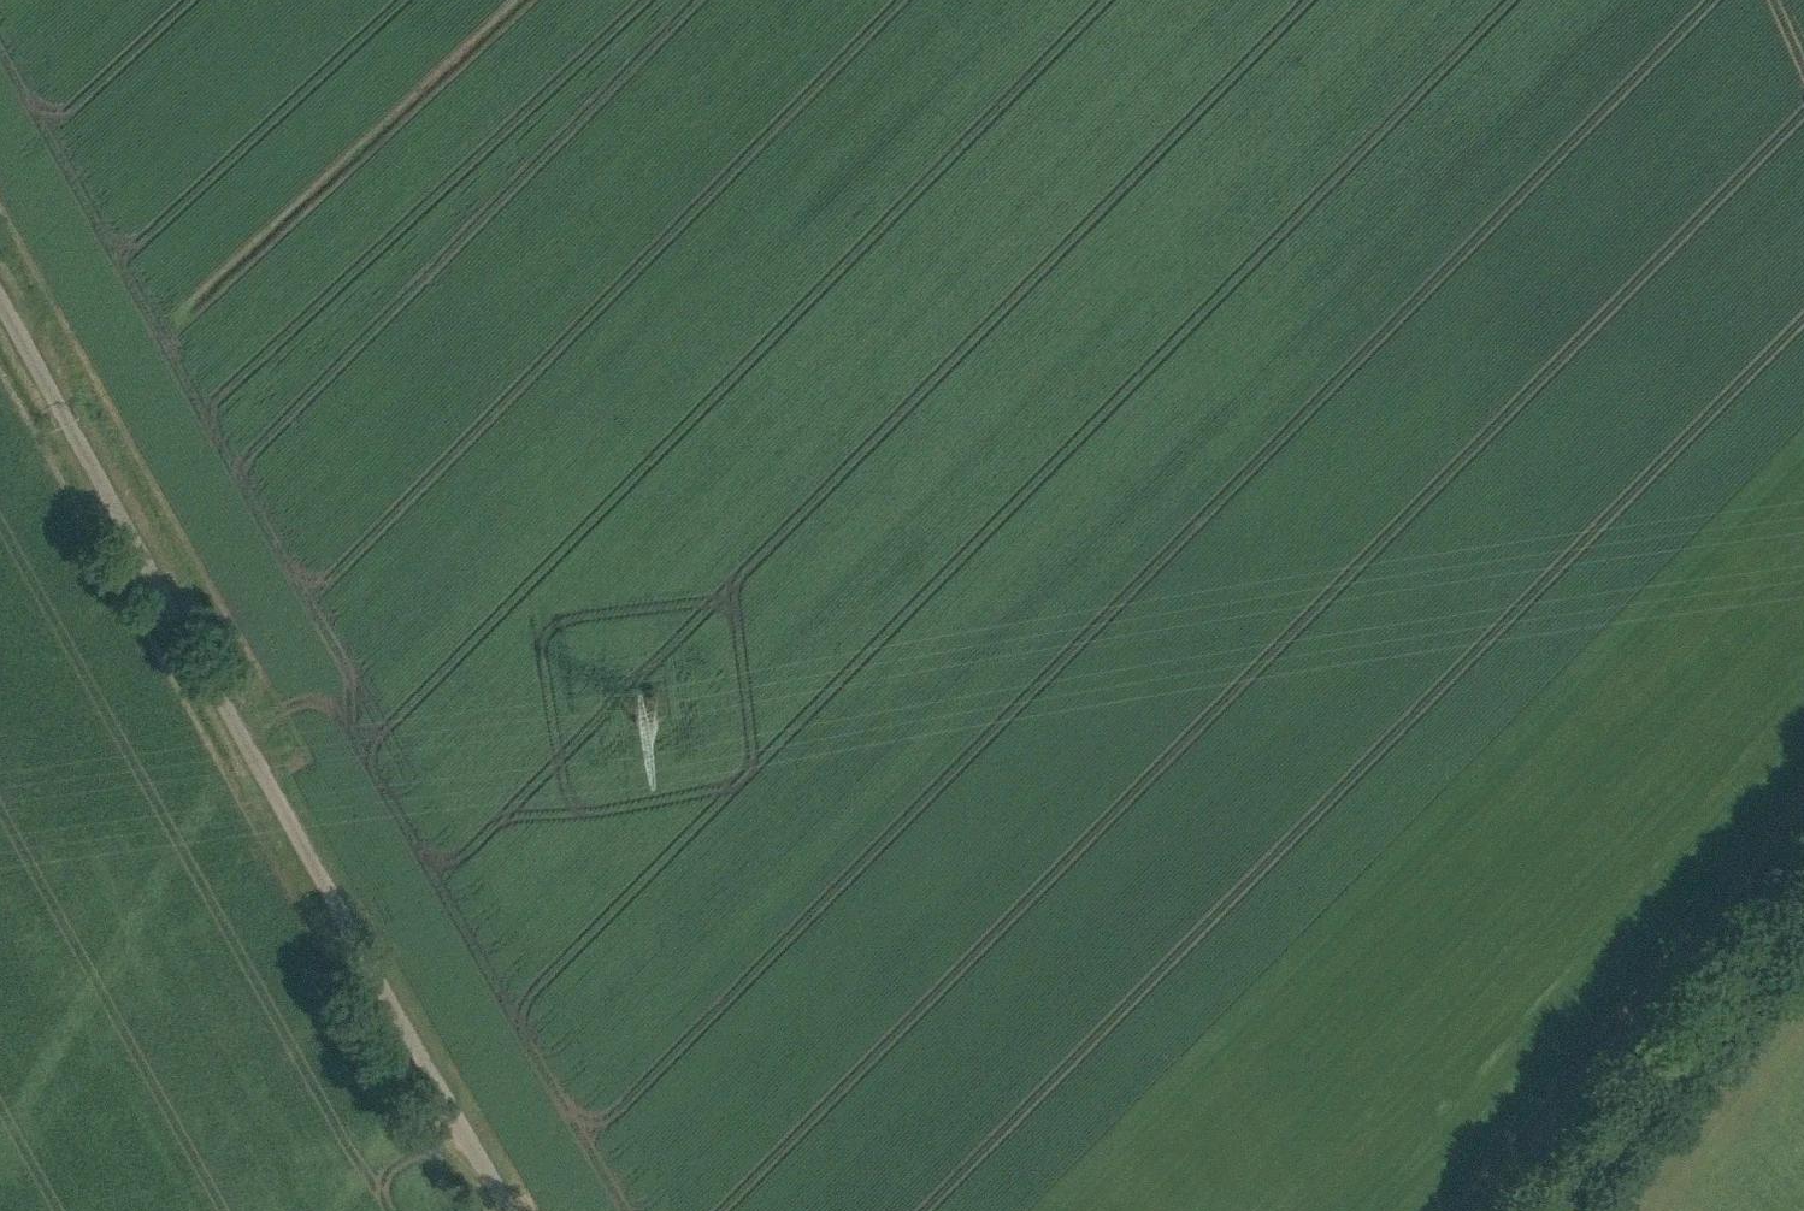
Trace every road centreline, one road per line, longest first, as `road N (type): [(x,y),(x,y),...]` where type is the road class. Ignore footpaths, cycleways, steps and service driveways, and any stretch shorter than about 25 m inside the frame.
road 1 (unclassified): [(511,1210),(0,303)]
road 2 (tertiary): [(1541,1210),(1803,892)]

